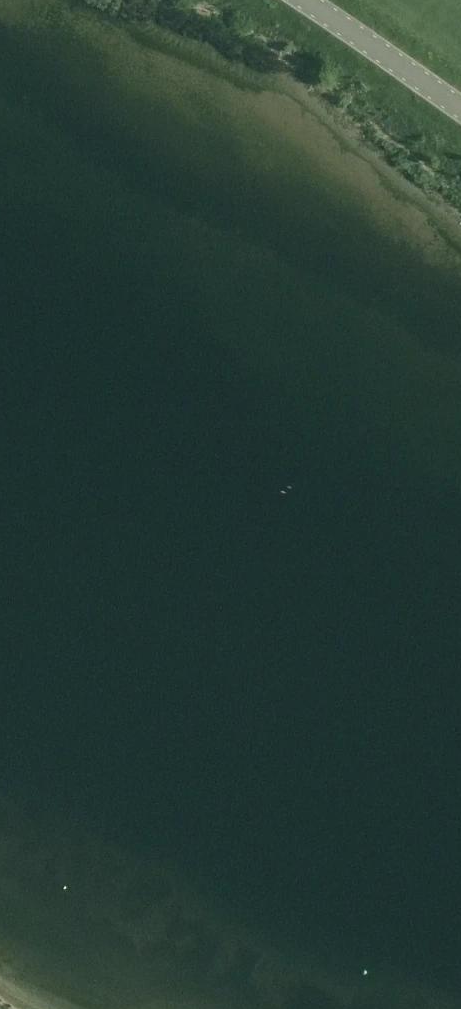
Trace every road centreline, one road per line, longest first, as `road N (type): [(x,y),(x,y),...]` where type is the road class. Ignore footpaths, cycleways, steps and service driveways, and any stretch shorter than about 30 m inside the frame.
road 1 (unclassified): [(306,0),(460,107)]

